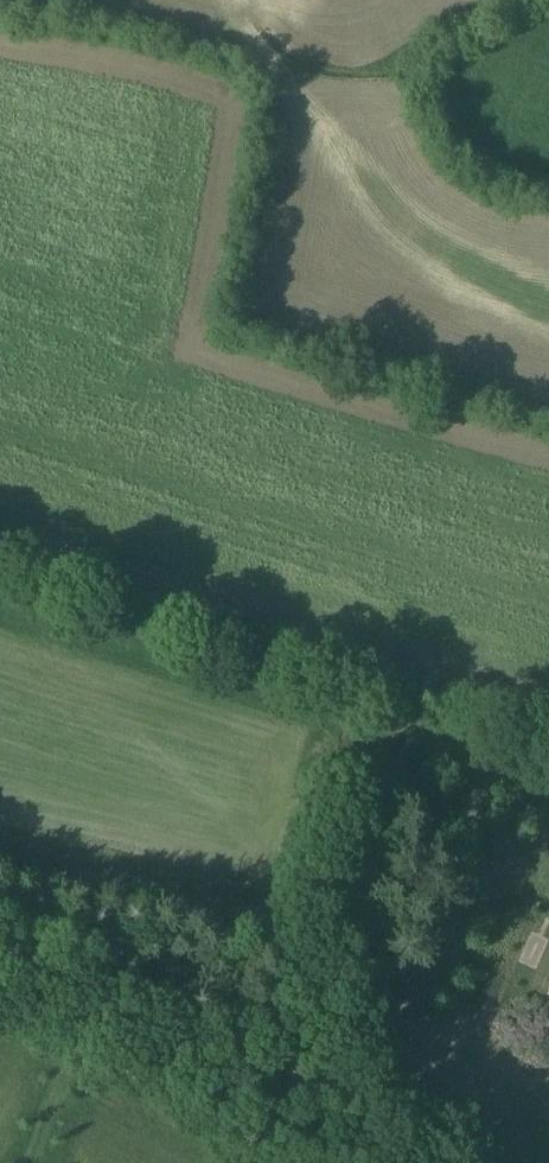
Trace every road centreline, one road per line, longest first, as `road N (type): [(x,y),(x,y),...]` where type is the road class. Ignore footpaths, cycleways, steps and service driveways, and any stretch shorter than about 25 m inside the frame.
road 1 (track): [(381,1162),(311,1039),(301,988)]

